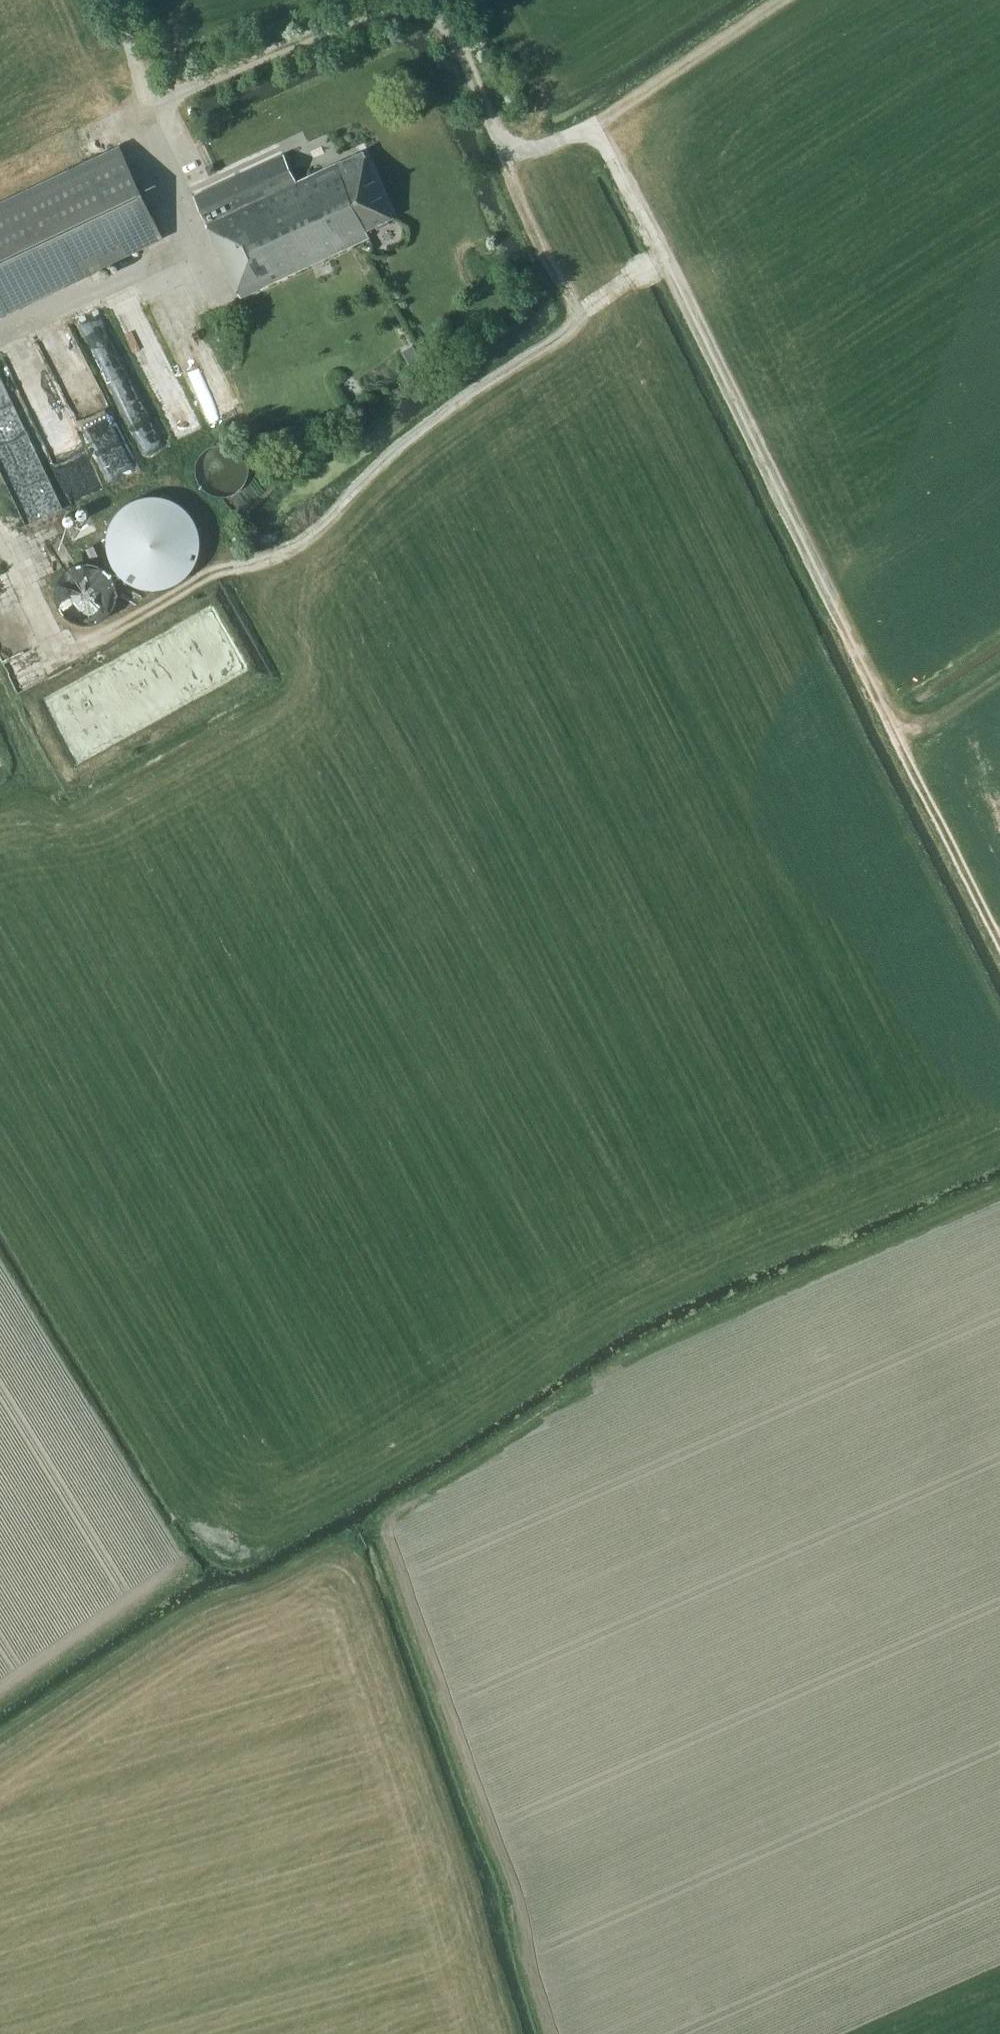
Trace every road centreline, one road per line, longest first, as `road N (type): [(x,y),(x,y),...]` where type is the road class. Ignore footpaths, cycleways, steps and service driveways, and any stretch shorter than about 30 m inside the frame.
road 1 (track): [(897,728),(603,122),(789,0)]
road 2 (track): [(138,81),(162,100),(401,7),(427,13),(460,38),(499,135),(534,150),(603,122)]

